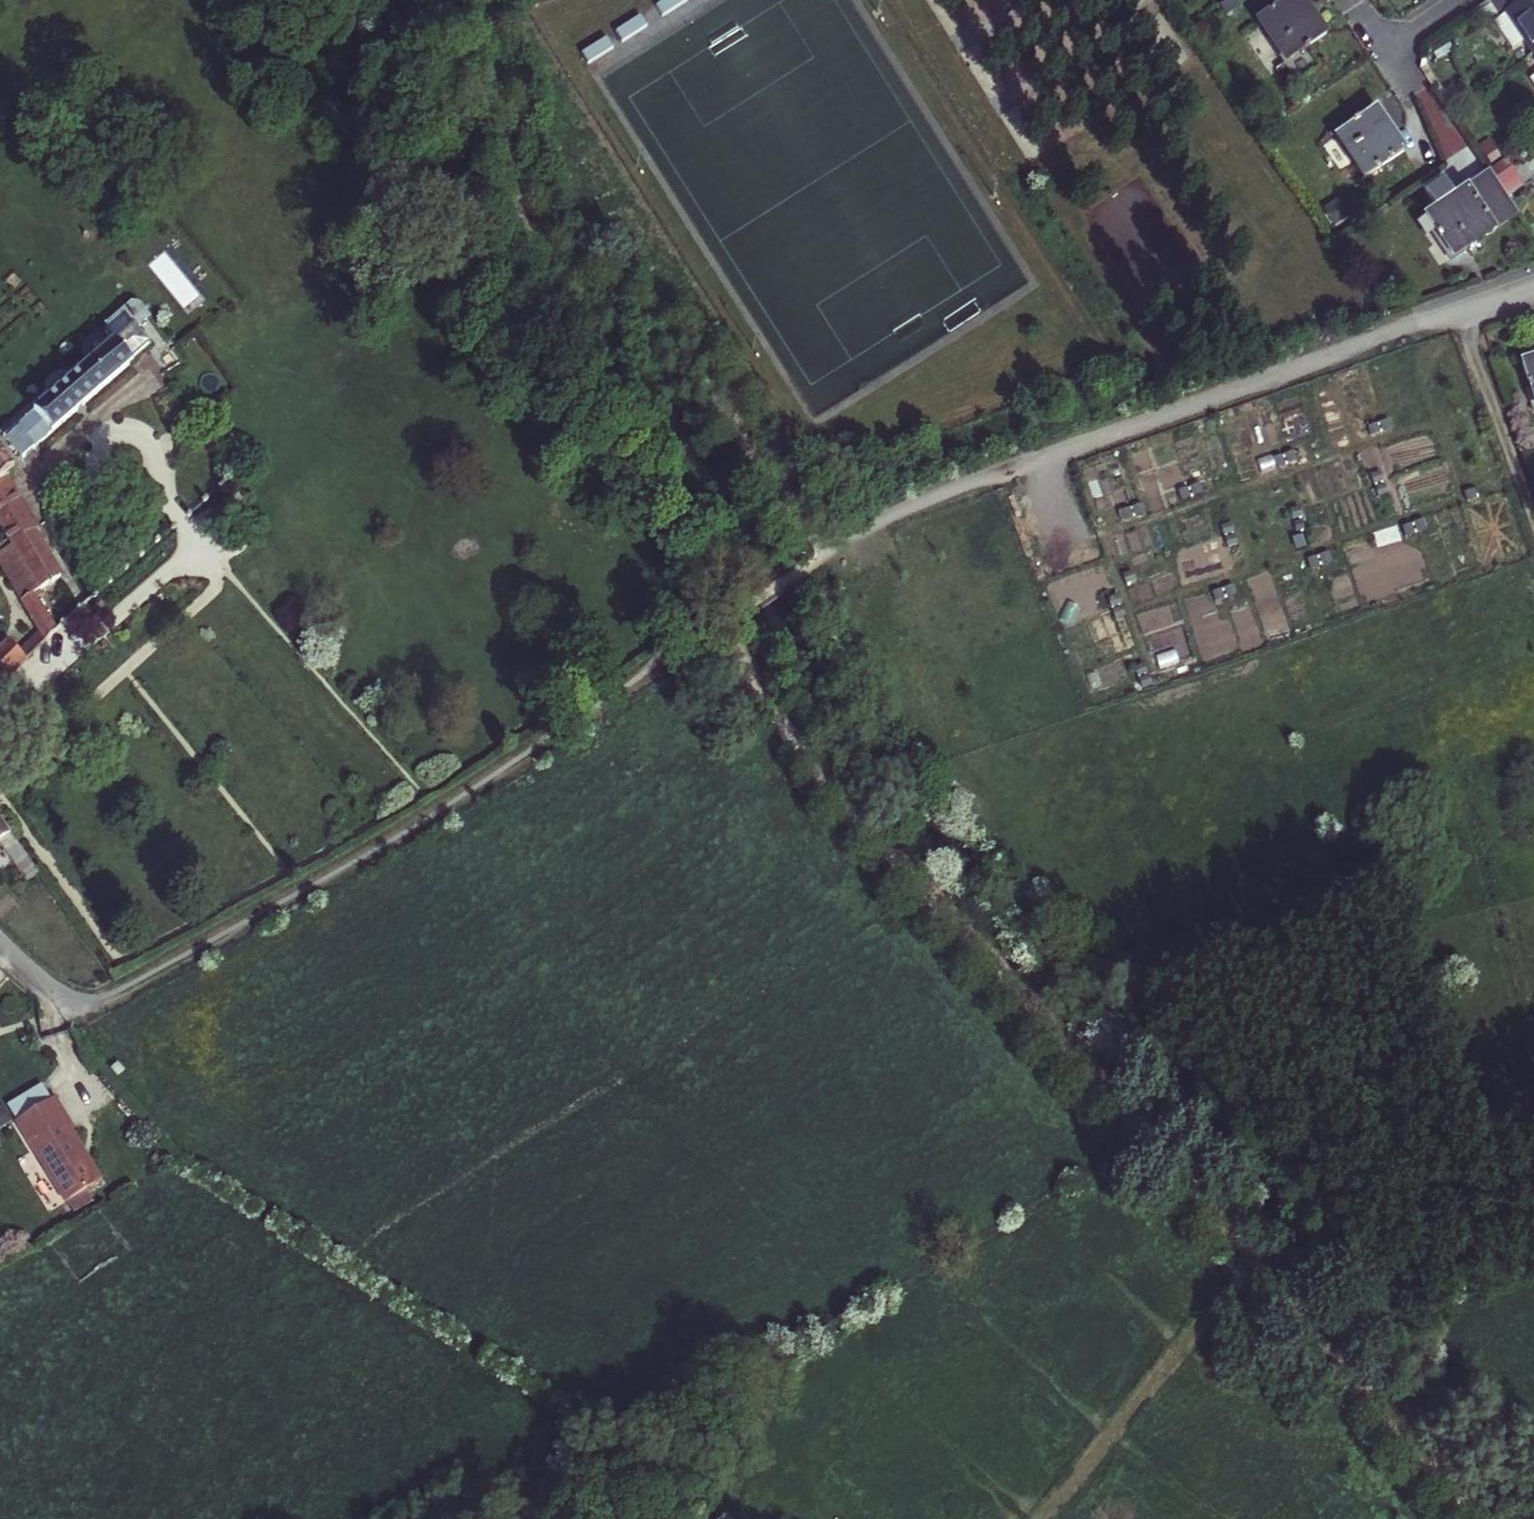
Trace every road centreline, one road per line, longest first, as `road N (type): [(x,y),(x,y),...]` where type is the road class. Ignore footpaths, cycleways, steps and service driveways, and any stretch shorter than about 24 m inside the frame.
road 1 (unclassified): [(1035,461),(1458,312)]

